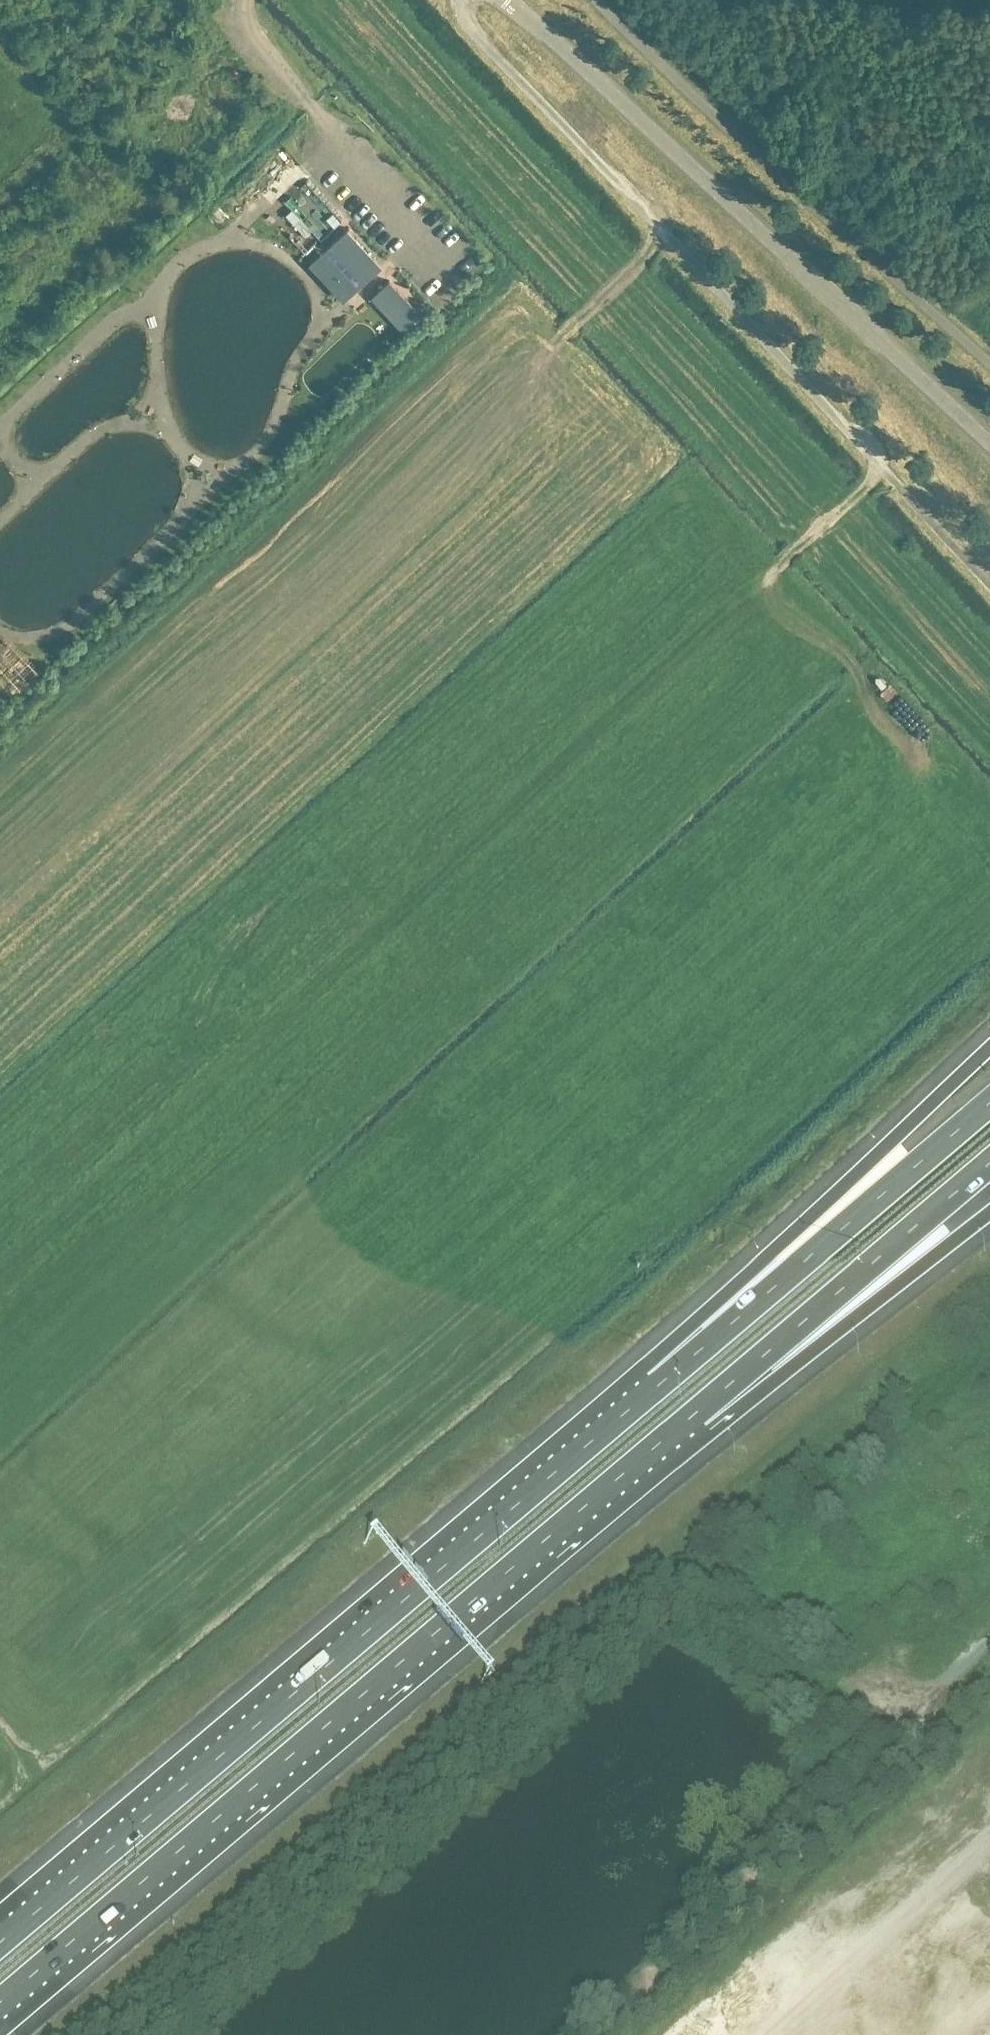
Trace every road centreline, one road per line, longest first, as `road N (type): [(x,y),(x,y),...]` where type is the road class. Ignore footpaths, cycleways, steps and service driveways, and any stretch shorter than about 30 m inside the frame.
road 1 (motorway): [(250,1789),(989,1163)]
road 2 (motorway): [(250,1789),(490,1631),(989,1232)]
road 3 (motorway): [(545,1479),(0,1942)]
road 4 (unclassified): [(511,0),(989,443)]
road 5 (motorway): [(989,1052),(827,1194),(545,1479)]
road 6 (motorway): [(989,1103),(545,1479)]
road 7 (motorway): [(0,2002),(250,1789)]
road 8 (track): [(895,1719),(989,1636)]

